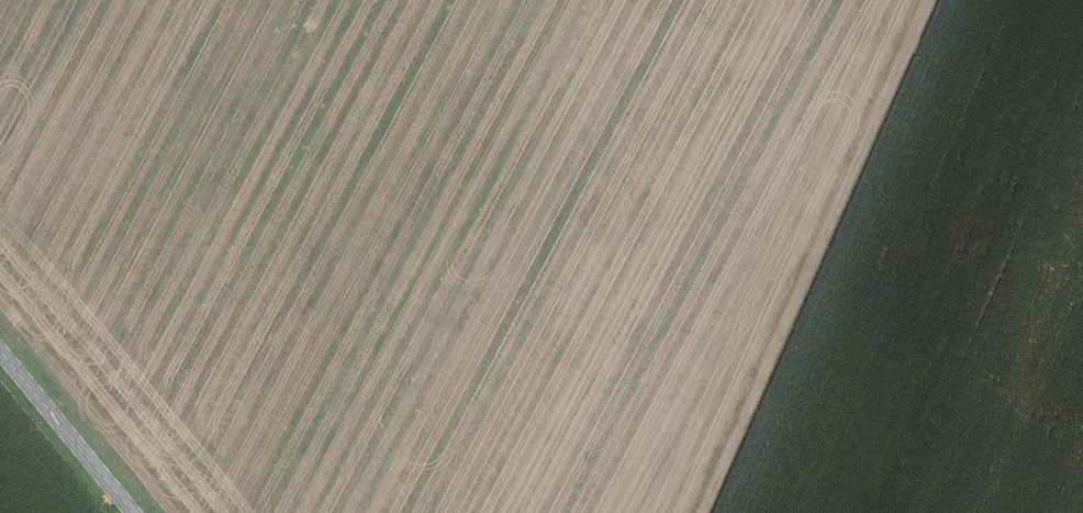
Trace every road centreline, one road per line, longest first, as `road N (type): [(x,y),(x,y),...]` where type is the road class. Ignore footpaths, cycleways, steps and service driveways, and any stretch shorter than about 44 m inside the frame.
road 1 (tertiary): [(138,512),(0,346)]

